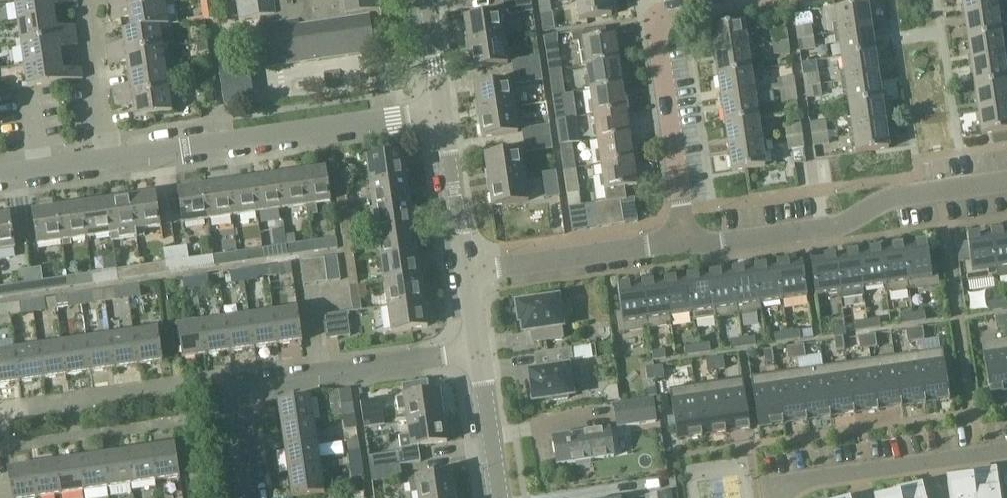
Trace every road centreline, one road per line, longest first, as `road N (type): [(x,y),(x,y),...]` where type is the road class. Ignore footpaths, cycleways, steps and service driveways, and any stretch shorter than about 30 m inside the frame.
road 1 (residential): [(255,497),(237,384),(477,349)]
road 2 (residential): [(108,157),(442,113)]
road 3 (residential): [(688,238),(651,16),(758,0)]
road 4 (residential): [(688,238),(713,242),(843,223),(898,194),(1006,180)]
road 5 (residential): [(777,497),(776,490),(1006,452)]
road 6 (residential): [(466,273),(688,238)]
road 7 (tertiary): [(466,273),(442,113)]
road 8 (residential): [(108,157),(84,0)]
road 9 (tertiary): [(500,497),(477,349)]

